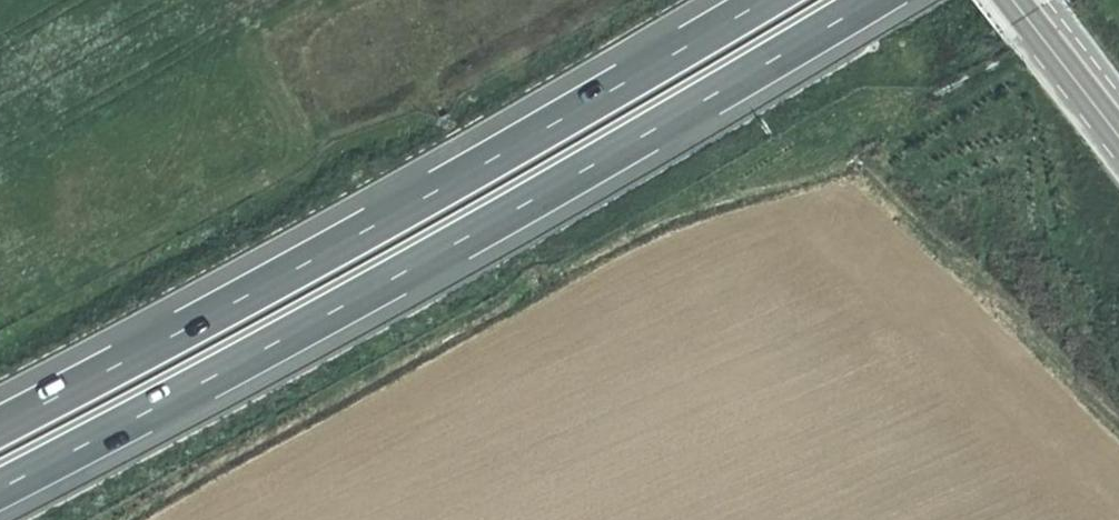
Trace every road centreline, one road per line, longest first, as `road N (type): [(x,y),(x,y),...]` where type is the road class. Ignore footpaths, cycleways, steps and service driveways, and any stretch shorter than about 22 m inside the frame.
road 1 (motorway): [(0,488),(545,194),(869,0)]
road 2 (motorway): [(768,0),(483,166),(0,424)]
road 3 (secondary): [(1118,133),(1015,0)]

